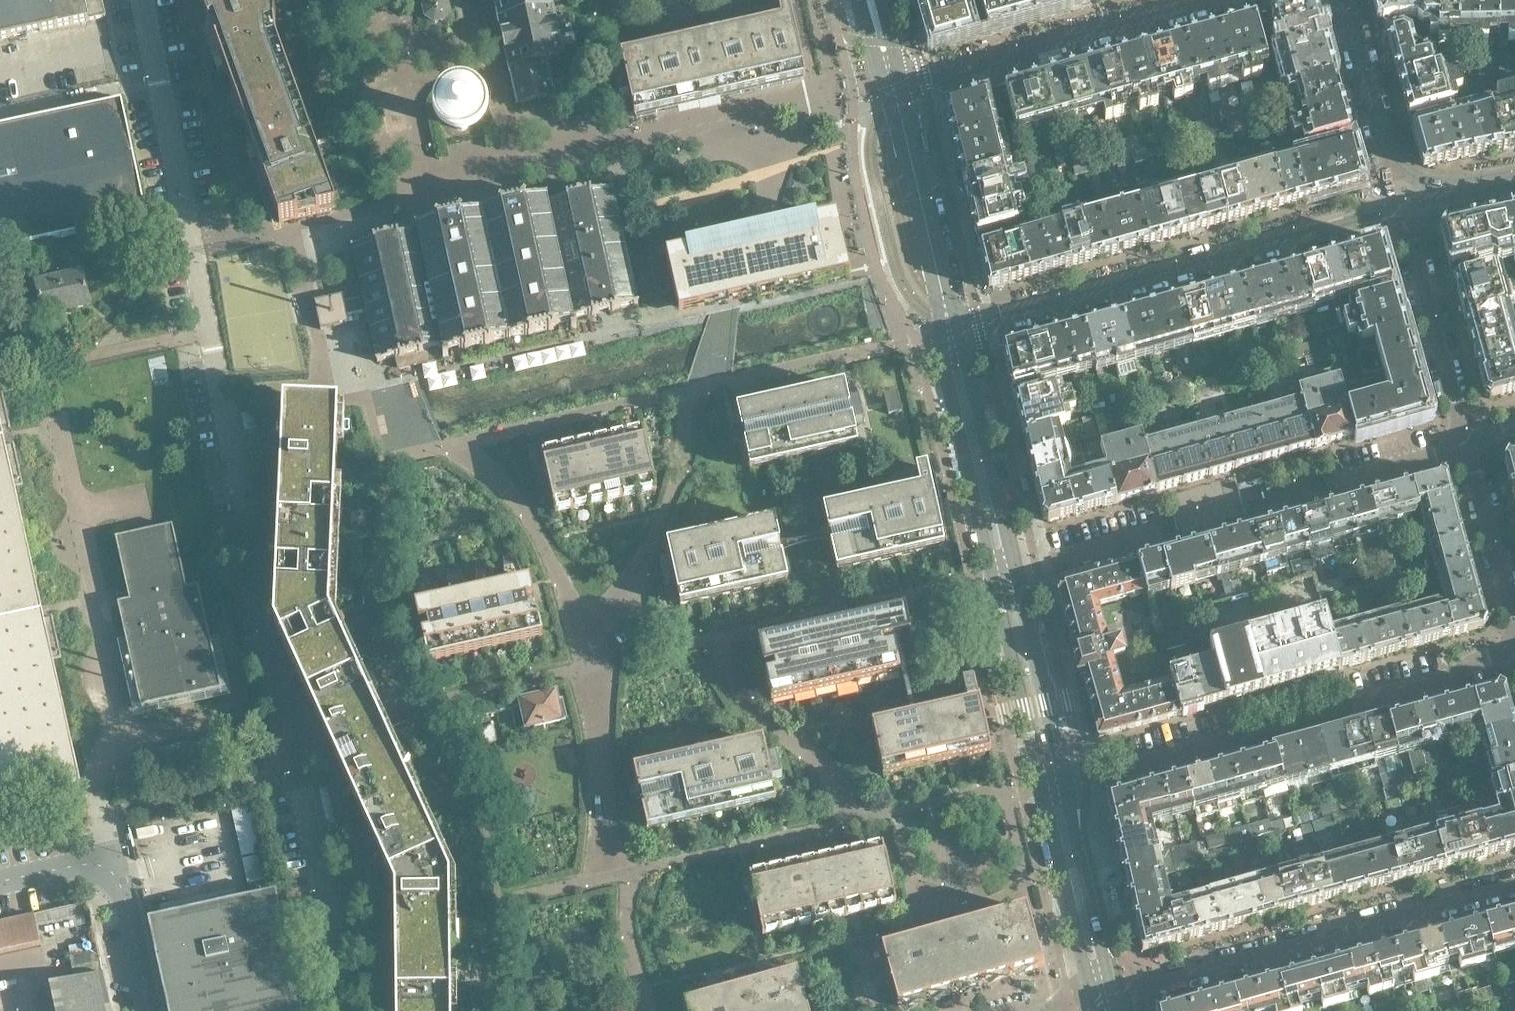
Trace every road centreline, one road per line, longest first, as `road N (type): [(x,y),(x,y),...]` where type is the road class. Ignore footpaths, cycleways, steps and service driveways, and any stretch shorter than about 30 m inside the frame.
road 1 (residential): [(246,513),(143,0)]
road 2 (residential): [(948,335),(1403,202)]
road 3 (residential): [(1114,1001),(1514,889)]
road 4 (residential): [(1191,0),(892,77)]
road 5 (residential): [(152,1010),(122,874),(106,863),(0,885)]
road 6 (tertiary): [(948,335),(892,77)]
road 7 (tertiary): [(948,335),(947,376),(994,578)]
road 8 (residential): [(1468,440),(1403,202)]
road 9 (tertiary): [(1016,570),(969,373),(948,335)]
road 10 (tertiary): [(1041,788),(1095,1006)]
road 11 (tertiary): [(1114,1001),(1066,783)]
road 12 (residential): [(353,1010),(304,793)]
road 13 (residential): [(1514,655),(1468,440)]
road 14 (tertiary): [(1066,783),(1016,570)]
road 15 (tertiary): [(994,578),(1041,788)]
road 16 (residential): [(1403,202),(1347,0)]
road 17 (residential): [(1066,783),(1232,734)]
road 18 (residential): [(1363,696),(1514,657)]
road 19 (residential): [(1016,570),(1150,533)]
road 20 (residential): [(1346,477),(1468,440)]

